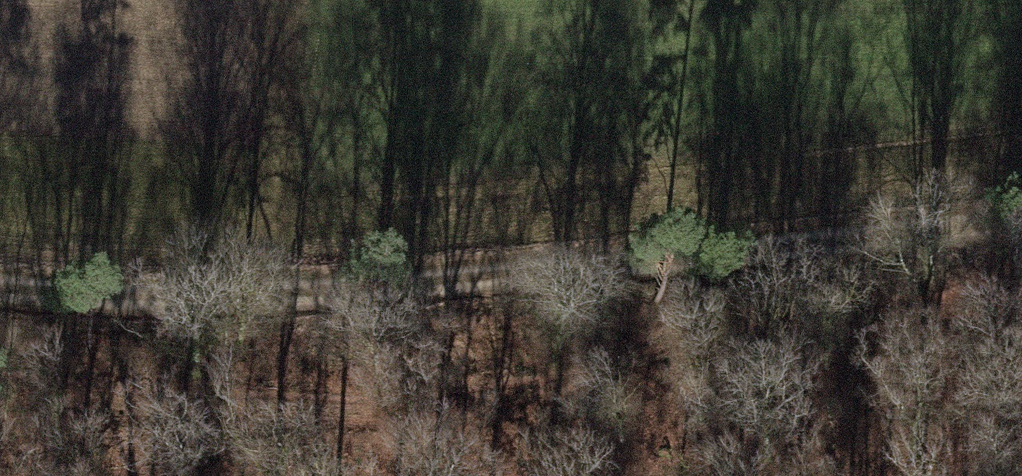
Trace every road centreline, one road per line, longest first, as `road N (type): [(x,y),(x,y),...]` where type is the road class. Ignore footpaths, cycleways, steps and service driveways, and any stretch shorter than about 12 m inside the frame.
road 1 (track): [(0,387),(239,410),(433,402),(871,311),(1021,294)]
road 2 (track): [(0,279),(79,288),(424,288),(1021,225)]
road 3 (track): [(275,288),(287,0)]

